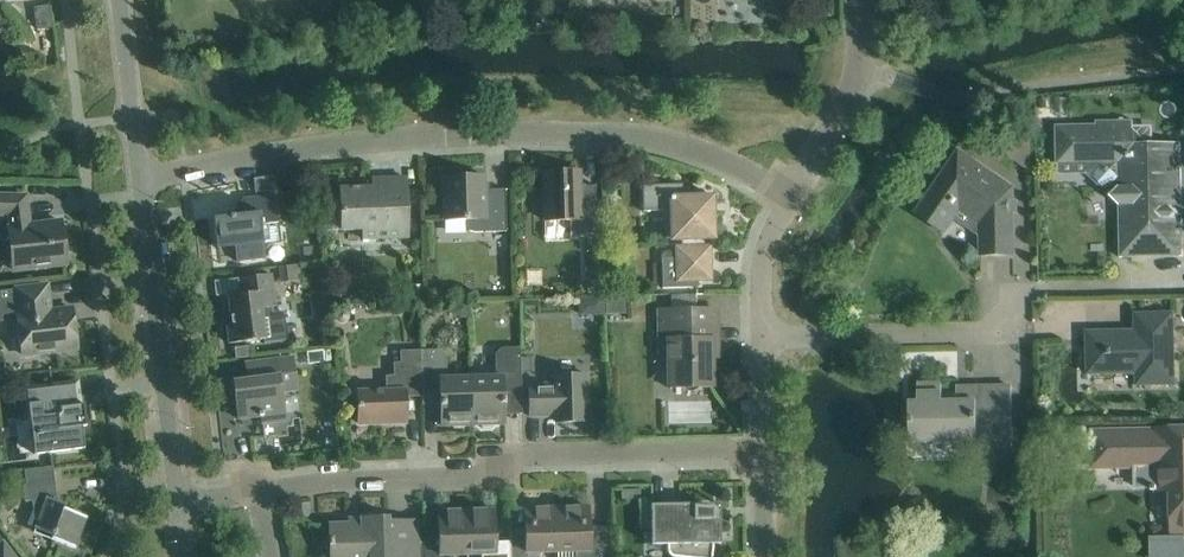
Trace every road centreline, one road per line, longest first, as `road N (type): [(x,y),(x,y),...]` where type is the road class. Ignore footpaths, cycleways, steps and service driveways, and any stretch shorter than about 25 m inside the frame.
road 1 (residential): [(787,193),(711,155),(598,133),(376,140),(140,179)]
road 2 (residential): [(762,448),(522,454),(475,479),(259,493)]
road 3 (residential): [(179,506),(140,179)]
road 4 (residential): [(760,335),(981,331),(1016,319),(1017,293)]
road 5 (residential): [(787,193),(851,90),(861,65),(862,0)]
road 6 (residential): [(140,179),(119,0)]
road 7 (residential): [(760,335),(762,263),(787,193)]

